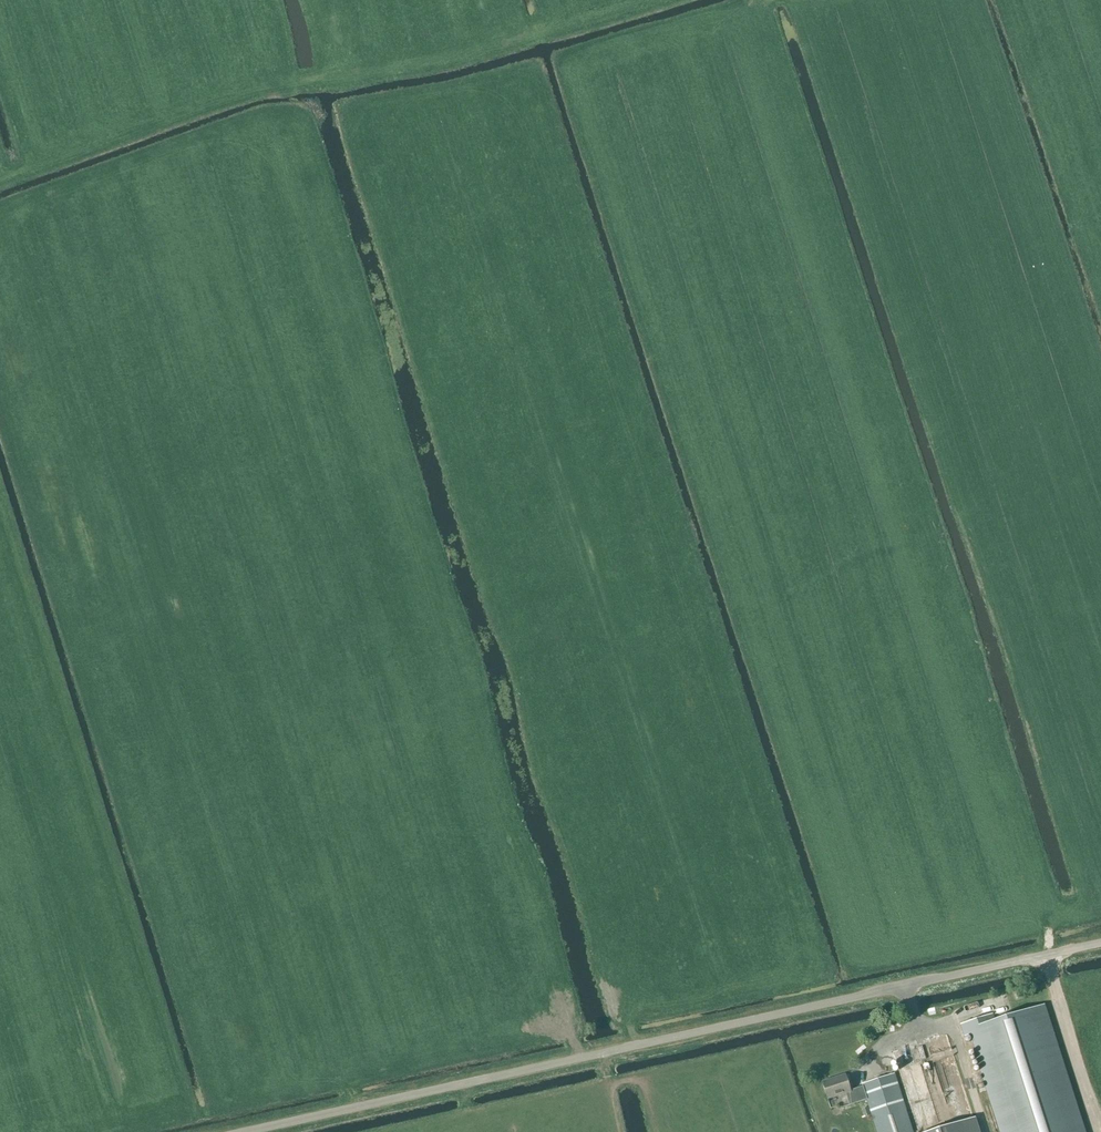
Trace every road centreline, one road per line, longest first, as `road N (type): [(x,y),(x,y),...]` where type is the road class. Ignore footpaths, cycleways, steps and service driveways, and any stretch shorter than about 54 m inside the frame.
road 1 (unclassified): [(1100,943),(245,1131)]

